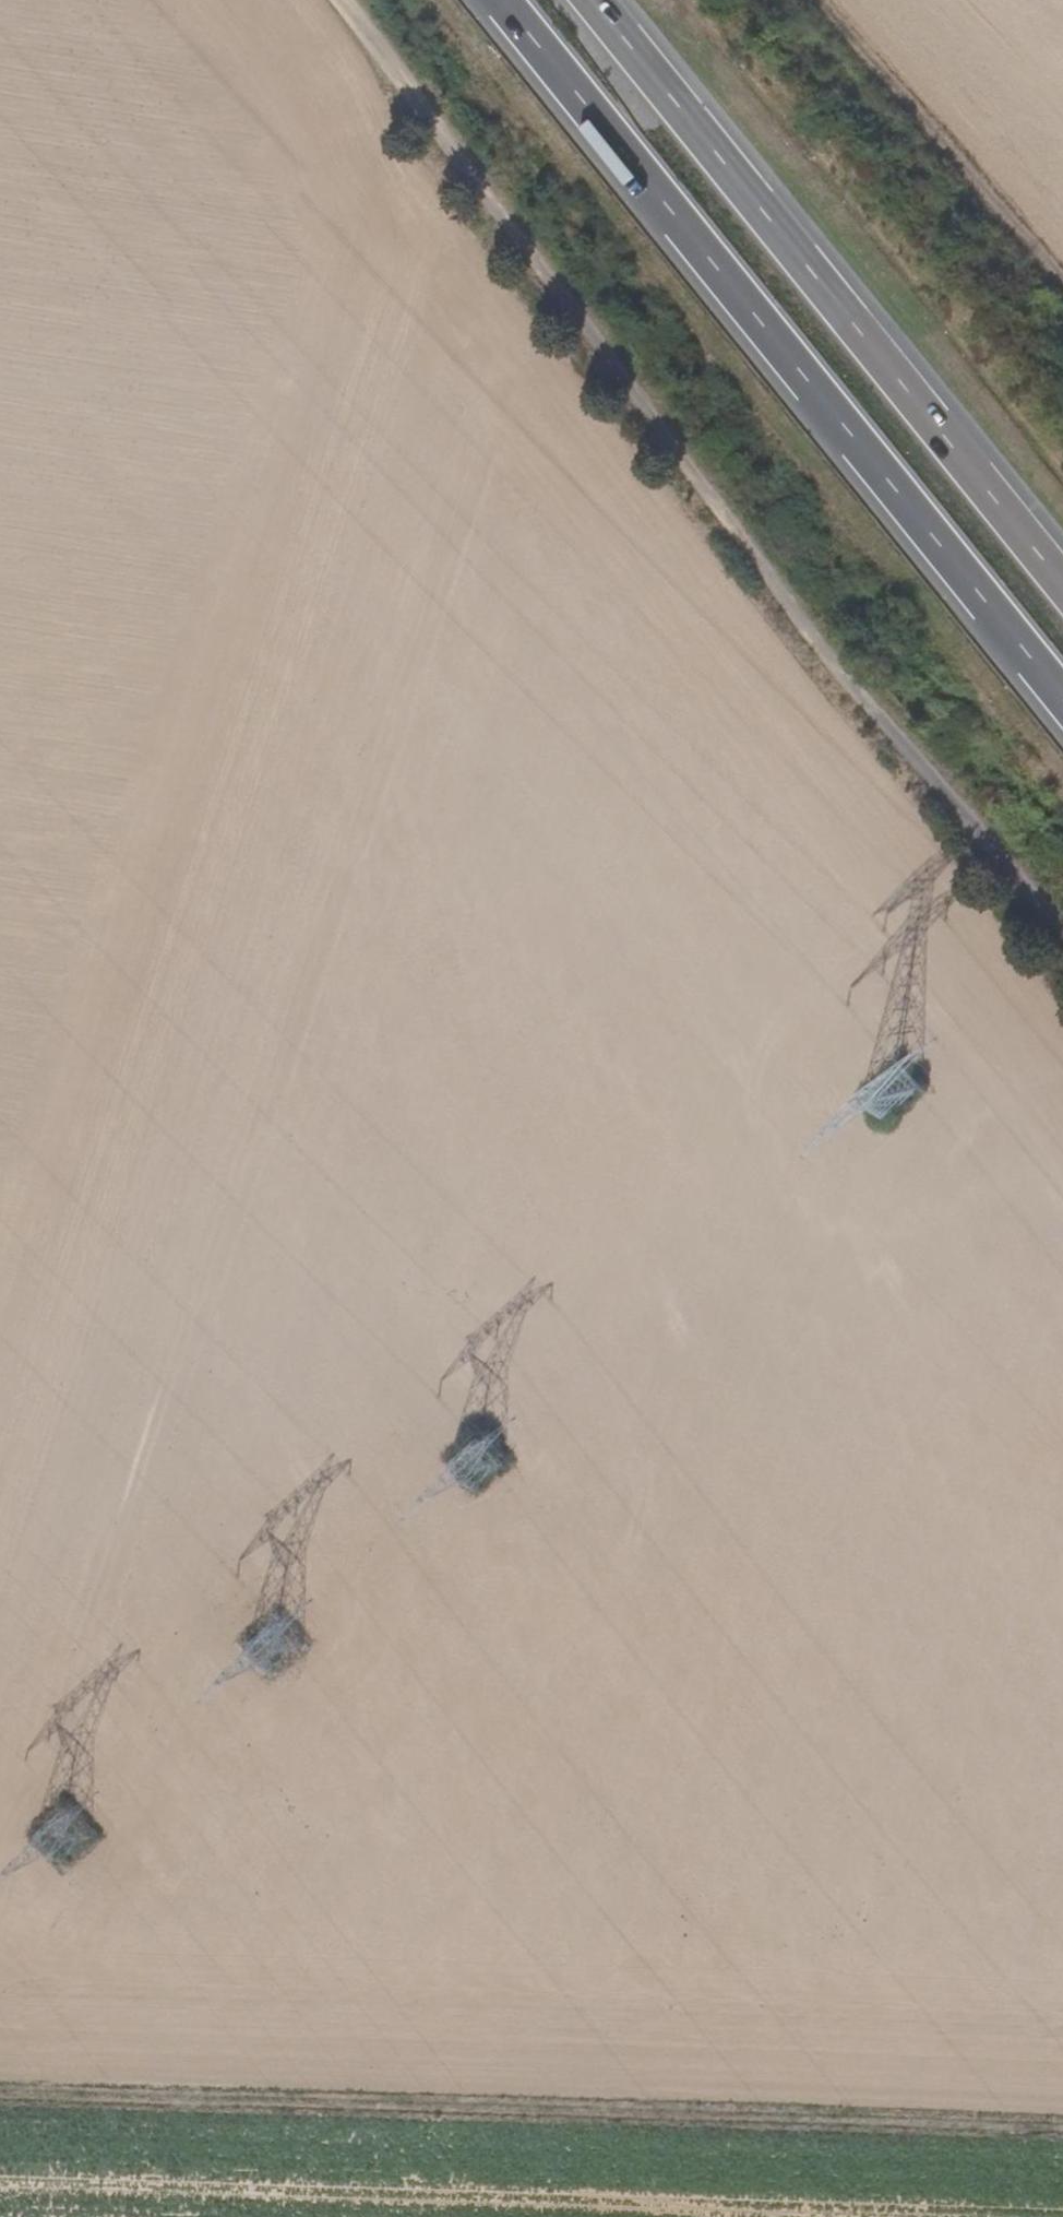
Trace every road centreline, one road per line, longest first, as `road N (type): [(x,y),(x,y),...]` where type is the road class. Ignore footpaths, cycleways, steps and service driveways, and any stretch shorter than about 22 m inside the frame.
road 1 (trunk): [(503,0),(1062,695)]
road 2 (trunk): [(1062,576),(596,0)]
road 3 (track): [(821,0),(1062,284)]

